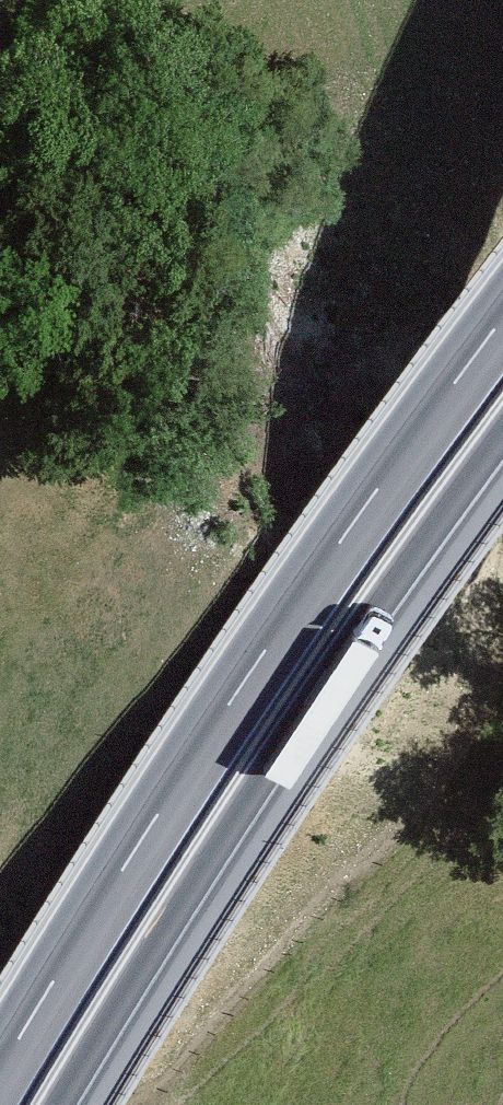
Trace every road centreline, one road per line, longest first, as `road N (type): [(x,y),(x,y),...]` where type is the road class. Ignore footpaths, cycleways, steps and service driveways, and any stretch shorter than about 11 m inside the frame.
road 1 (trunk): [(502,318),(248,675),(0,1071)]
road 2 (trunk): [(59,1104),(198,877),(502,432)]

